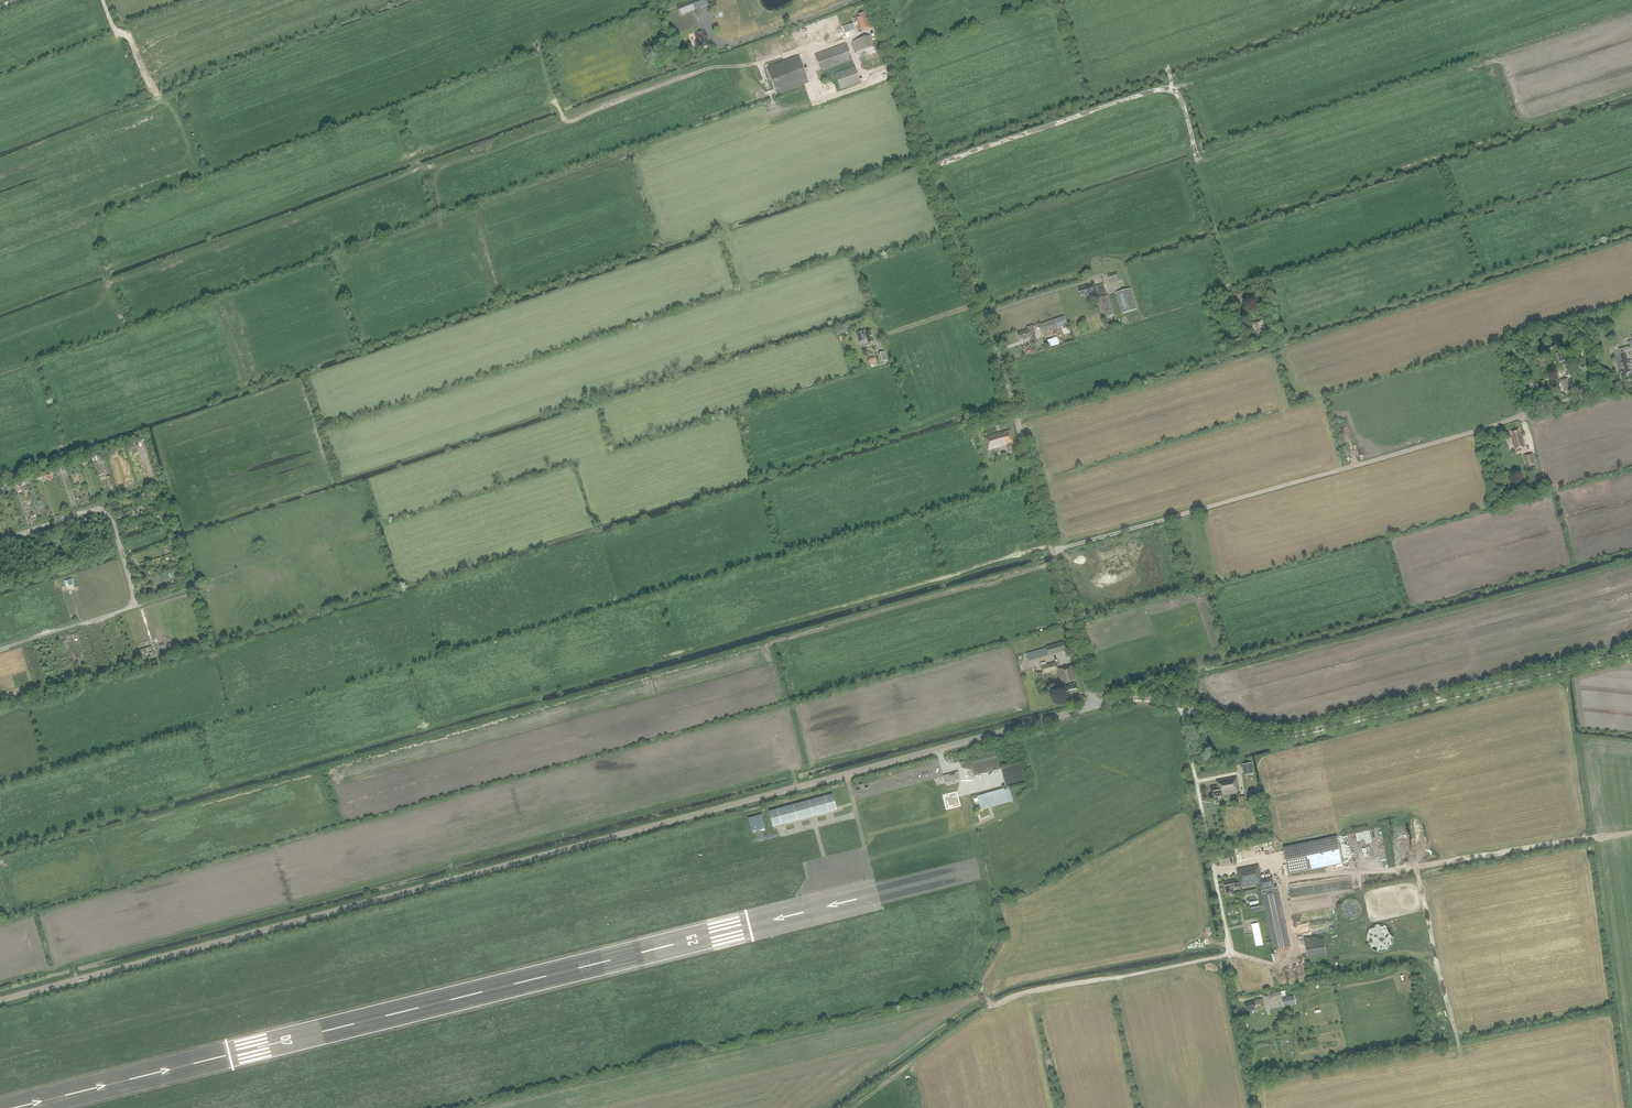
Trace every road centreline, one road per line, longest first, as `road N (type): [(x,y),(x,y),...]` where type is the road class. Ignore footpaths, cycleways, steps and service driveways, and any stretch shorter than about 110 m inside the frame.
road 1 (tertiary): [(0,999),(1095,706)]
road 2 (tertiary): [(1051,552),(996,353),(873,0)]
road 3 (unclassified): [(1051,552),(1522,416)]
road 4 (tertiary): [(1631,656),(1270,741),(1180,709)]
road 5 (track): [(849,1107),(1010,1000),(1229,954)]
road 6 (track): [(1017,420),(1237,348),(1250,330)]
road 7 (residential): [(1229,954),(1180,709)]
road 8 (tertiary): [(1095,706),(1051,552)]

